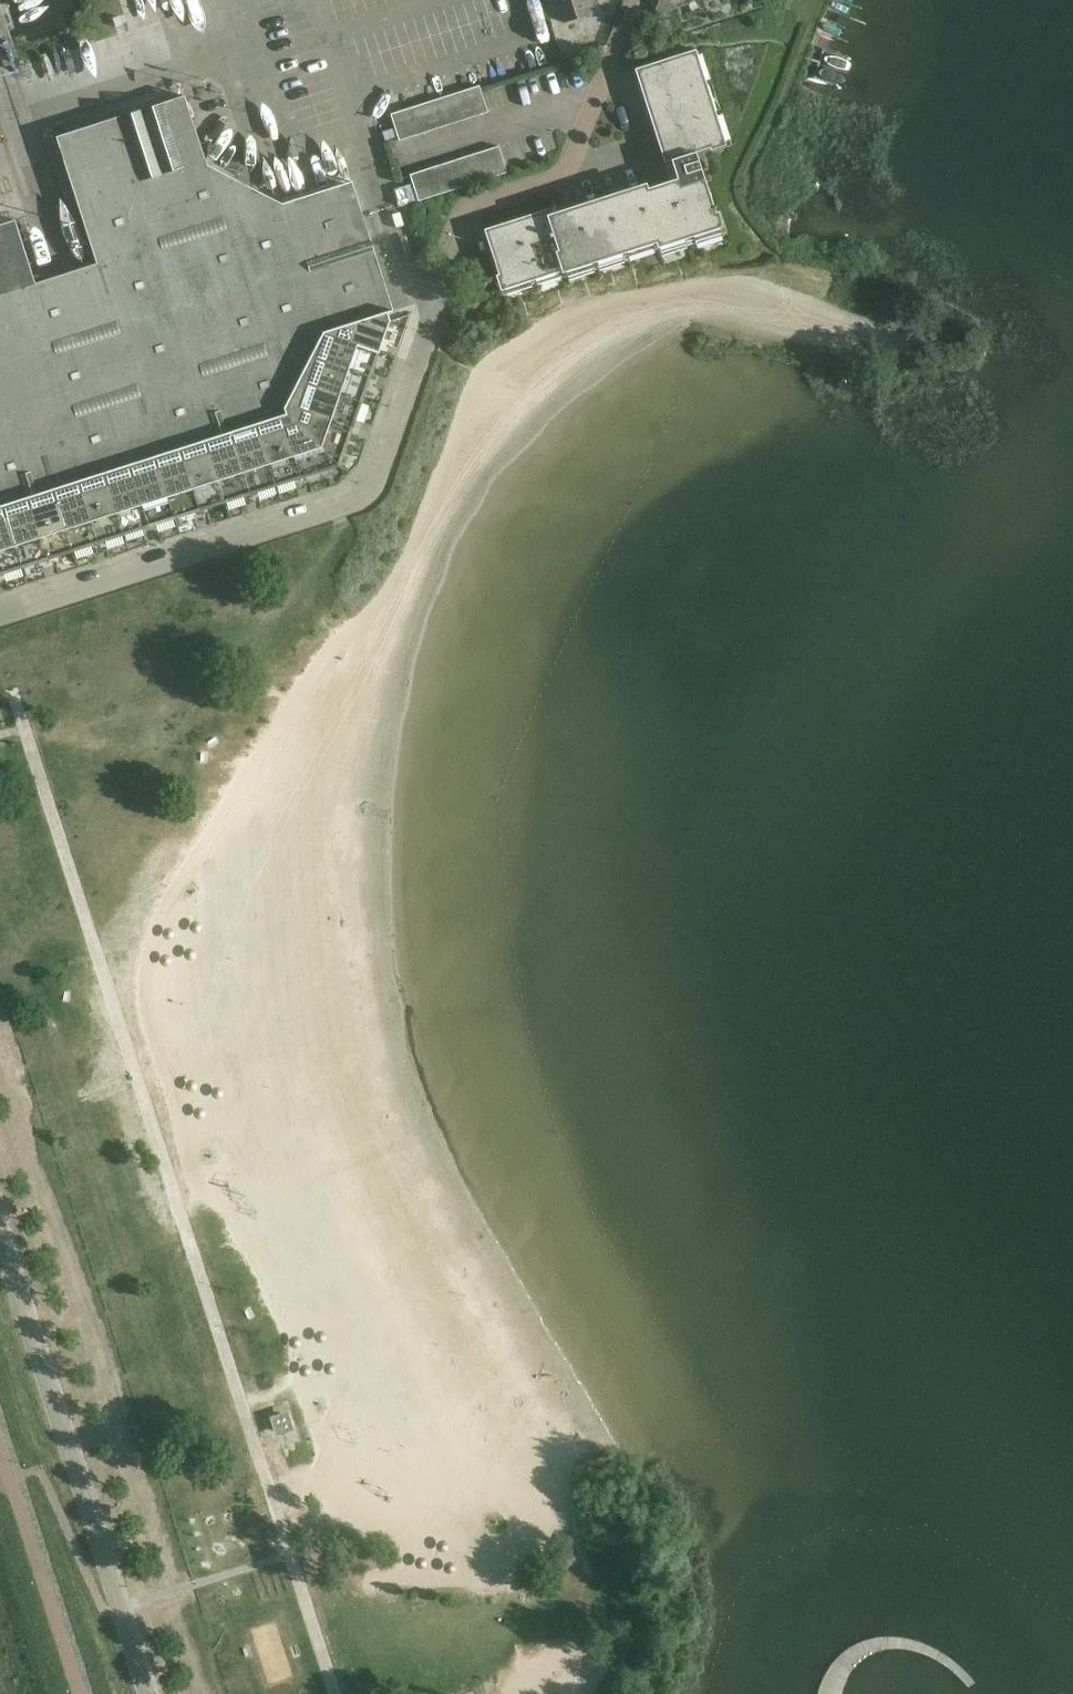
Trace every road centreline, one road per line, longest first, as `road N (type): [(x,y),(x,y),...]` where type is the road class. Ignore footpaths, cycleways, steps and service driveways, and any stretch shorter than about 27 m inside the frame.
road 1 (unclassified): [(0,615),(354,501),(381,475),(474,211),(556,180),(580,151),(637,0)]
road 2 (unclassified): [(152,1693),(0,1216)]

